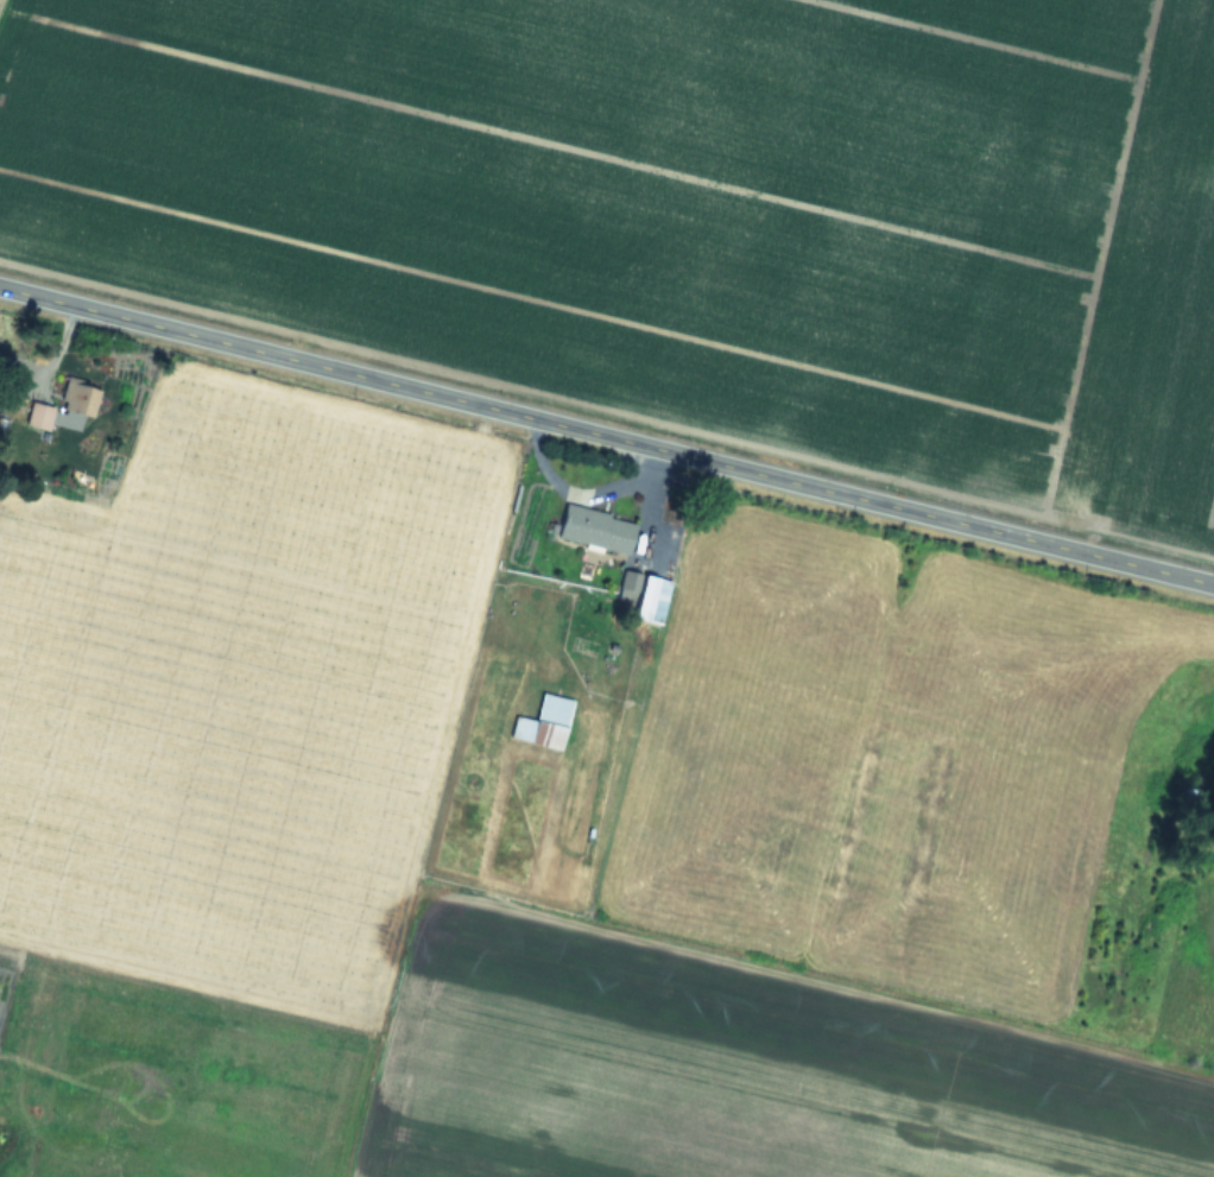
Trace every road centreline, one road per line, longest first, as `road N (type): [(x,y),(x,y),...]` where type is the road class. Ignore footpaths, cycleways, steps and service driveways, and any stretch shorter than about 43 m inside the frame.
road 1 (secondary): [(0,287),(1213,583)]

